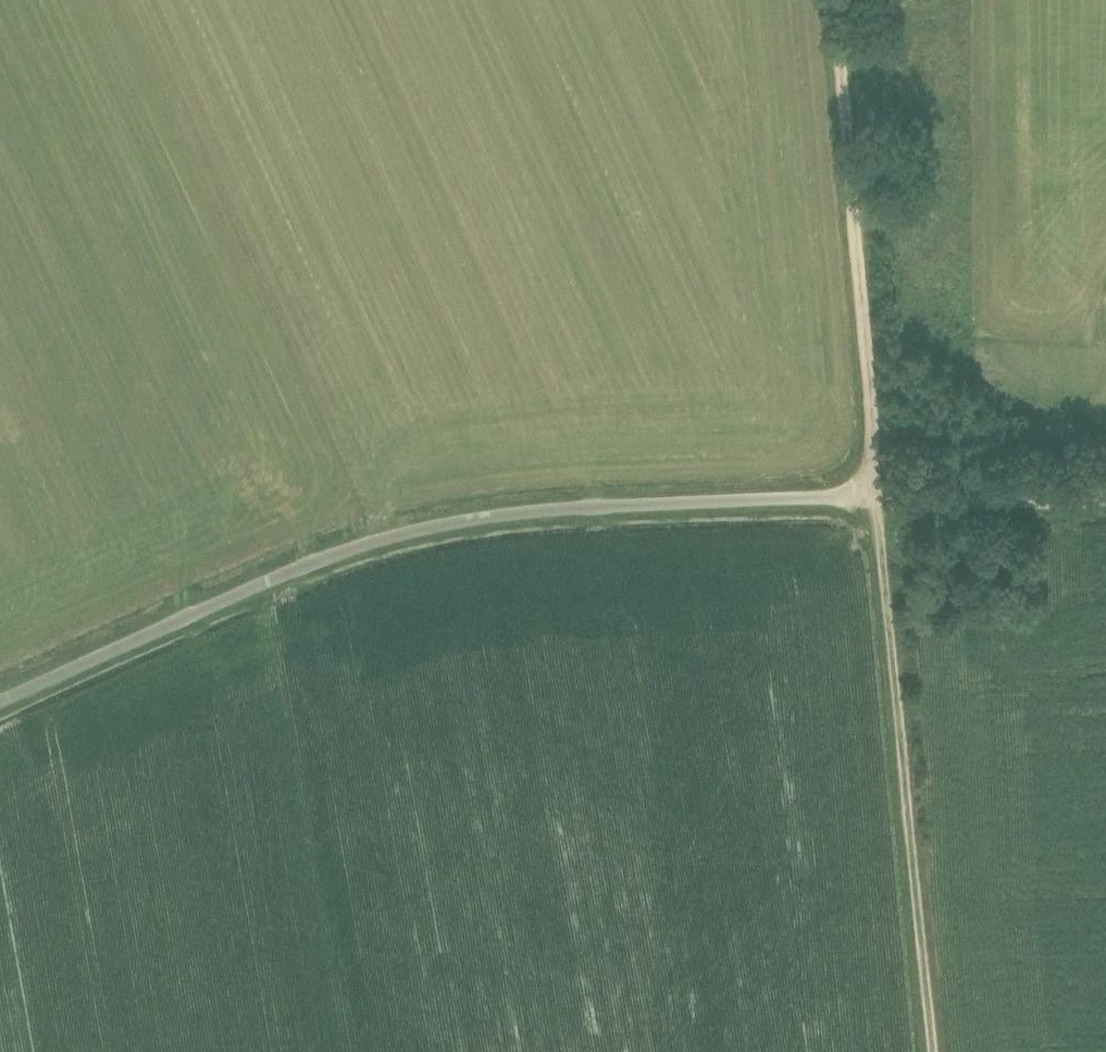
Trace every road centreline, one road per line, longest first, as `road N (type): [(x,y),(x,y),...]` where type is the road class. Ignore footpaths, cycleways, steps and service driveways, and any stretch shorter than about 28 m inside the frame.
road 1 (unclassified): [(0,703),(363,549),(558,512),(798,496),(877,501)]
road 2 (track): [(877,501),(935,1051)]
road 3 (track): [(838,0),(877,501)]
road 4 (track): [(877,501),(1105,494)]

